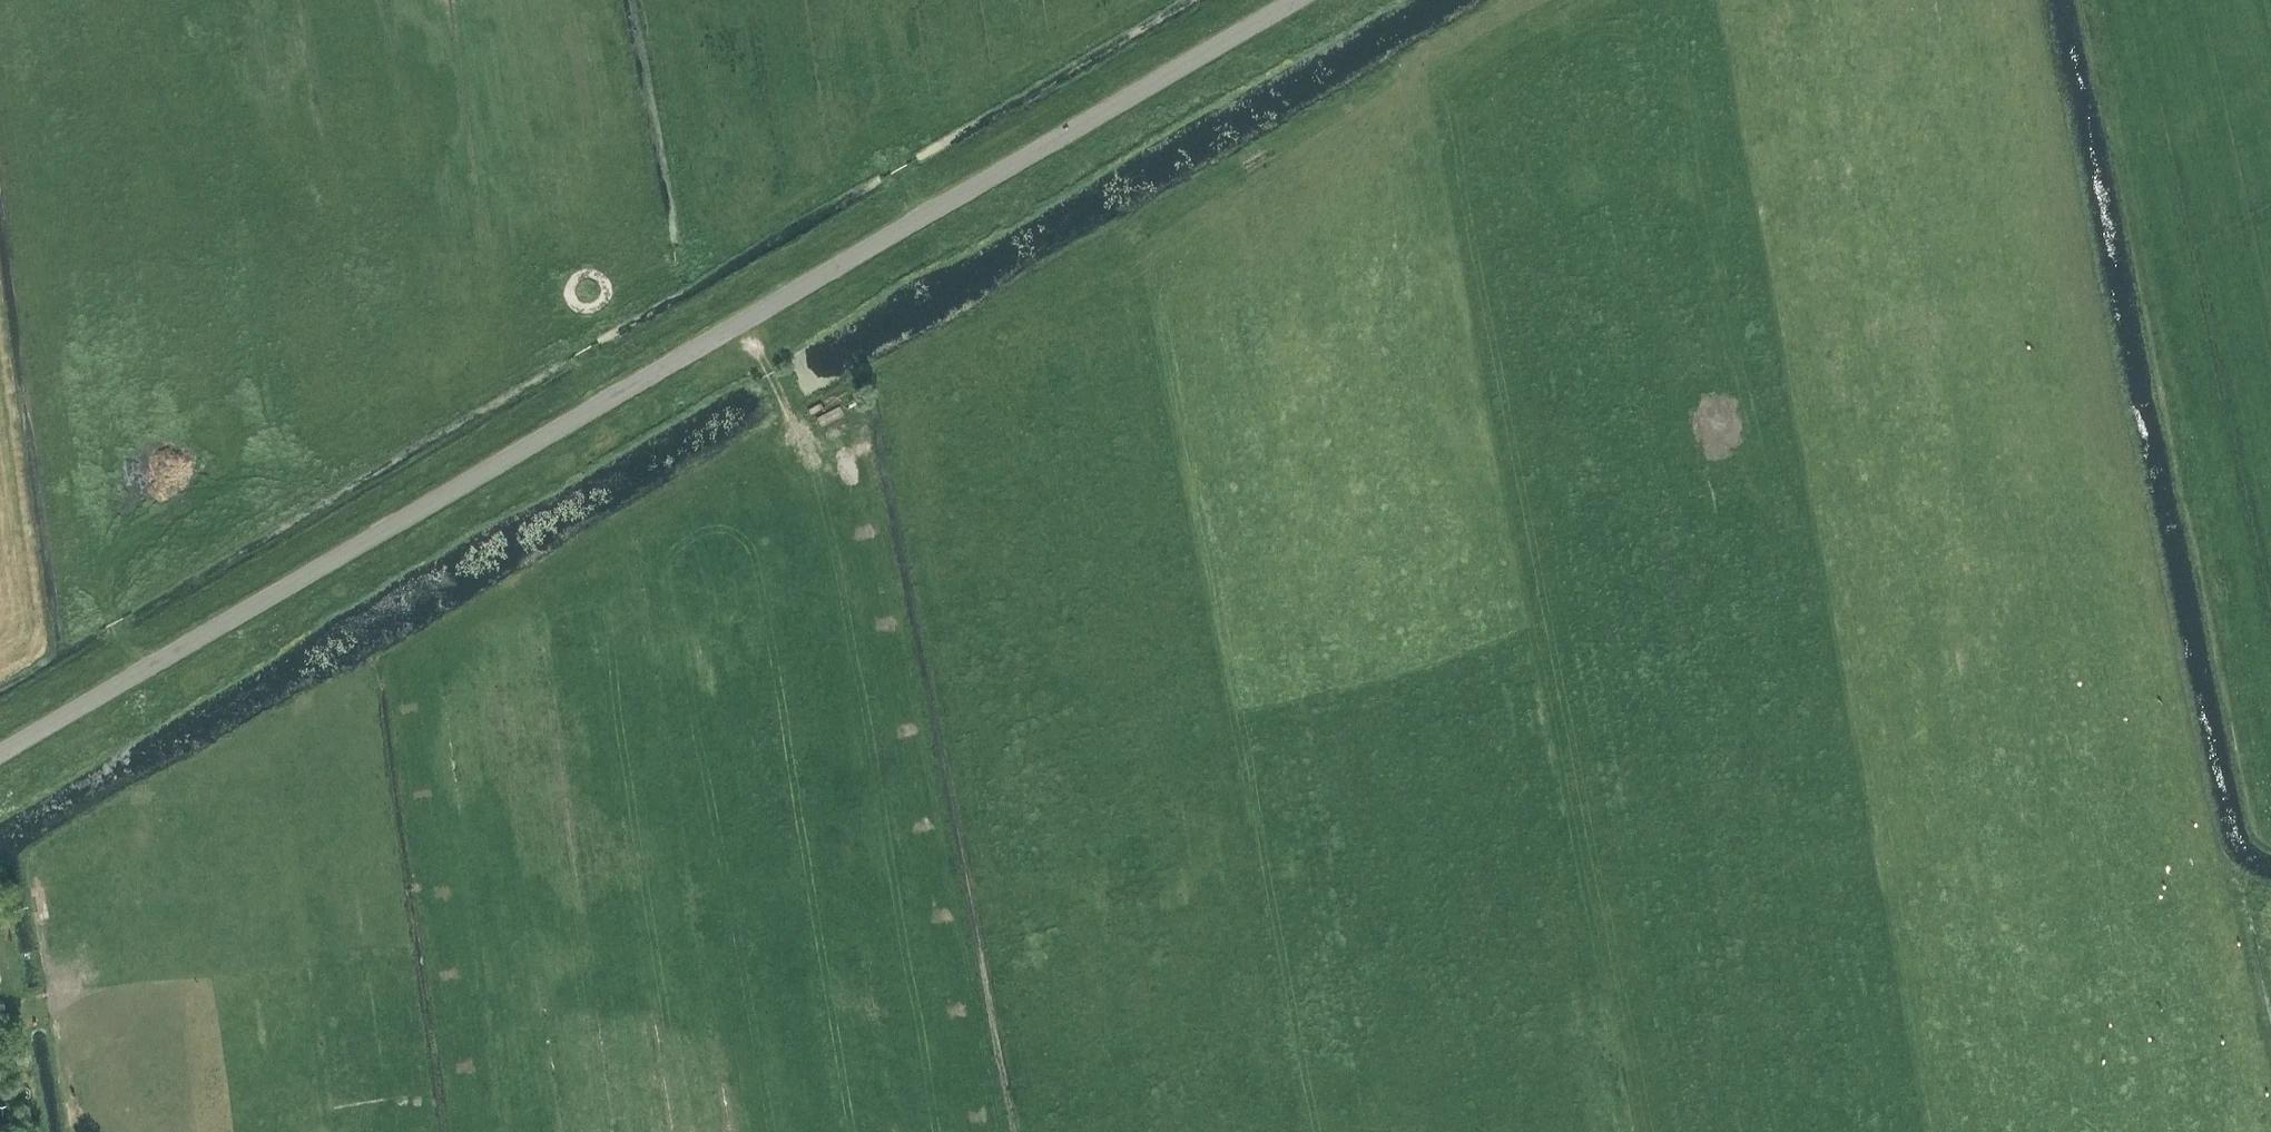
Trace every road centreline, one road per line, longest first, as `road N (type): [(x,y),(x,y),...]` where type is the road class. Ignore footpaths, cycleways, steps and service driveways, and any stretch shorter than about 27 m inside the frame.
road 1 (unclassified): [(0,754),(1295,0)]

